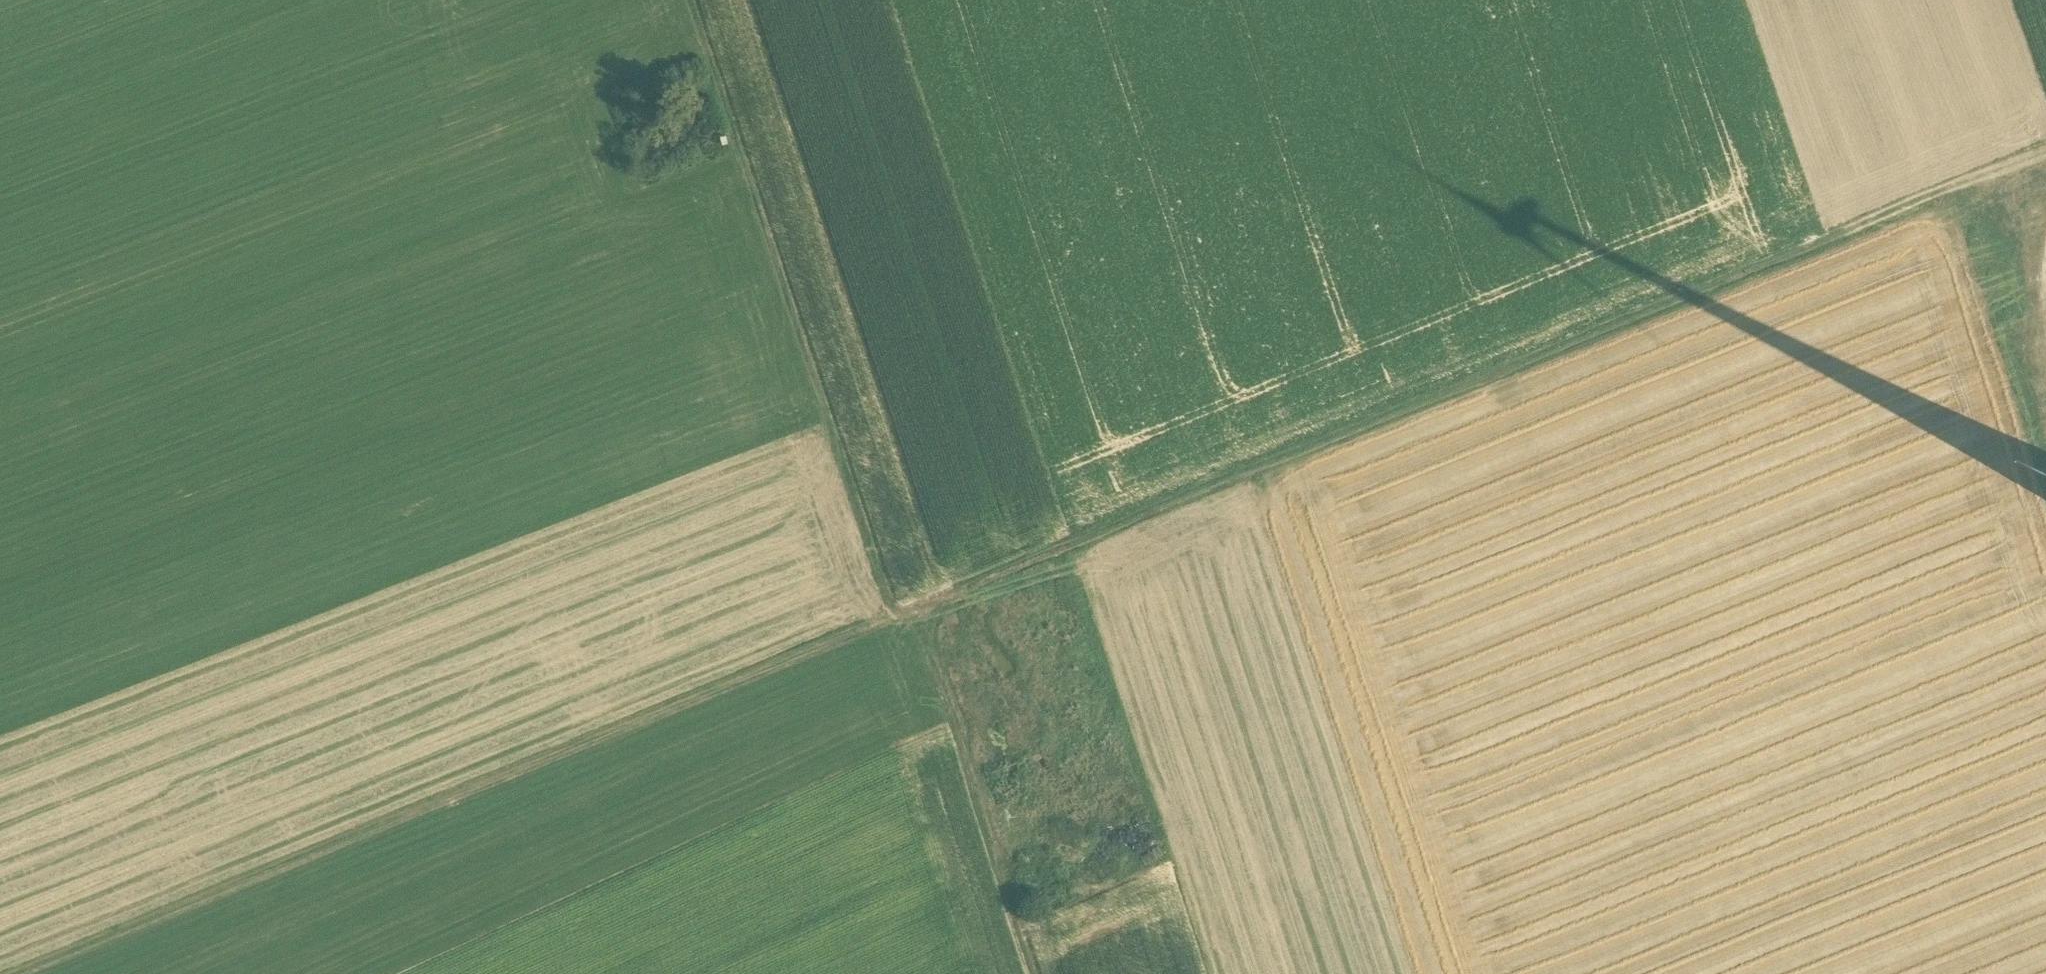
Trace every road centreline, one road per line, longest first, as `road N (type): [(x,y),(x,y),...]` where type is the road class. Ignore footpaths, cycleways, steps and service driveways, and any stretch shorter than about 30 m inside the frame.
road 1 (track): [(2045,155),(923,610)]
road 2 (track): [(41,973),(279,887),(745,697),(828,644),(923,610)]
road 3 (track): [(695,0),(899,616)]
road 4 (track): [(1042,973),(923,610)]

